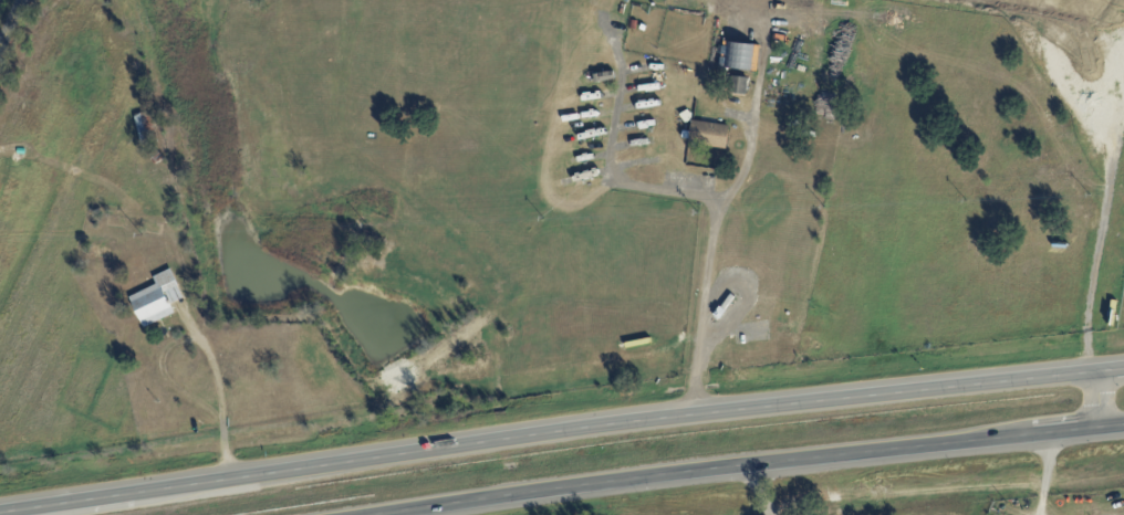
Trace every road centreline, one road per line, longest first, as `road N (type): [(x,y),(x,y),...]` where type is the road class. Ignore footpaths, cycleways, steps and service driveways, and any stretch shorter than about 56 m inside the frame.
road 1 (trunk): [(1099,371),(624,422),(0,514)]
road 2 (trunk): [(391,514),(655,476),(1123,426)]

